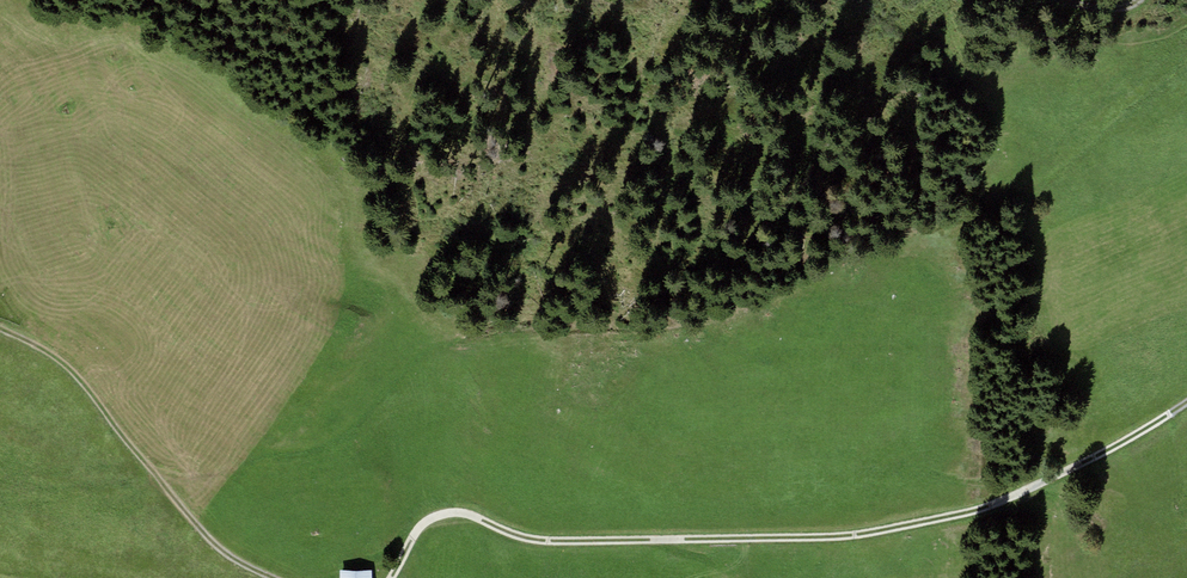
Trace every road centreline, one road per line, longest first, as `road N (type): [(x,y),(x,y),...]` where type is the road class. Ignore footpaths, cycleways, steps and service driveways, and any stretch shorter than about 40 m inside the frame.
road 1 (track): [(1186,403),(993,508),(923,526),(843,539),(565,544),(530,540),(466,513),(435,519),(392,577)]
road 2 (track): [(279,577),(220,553),(74,367),(0,326)]

